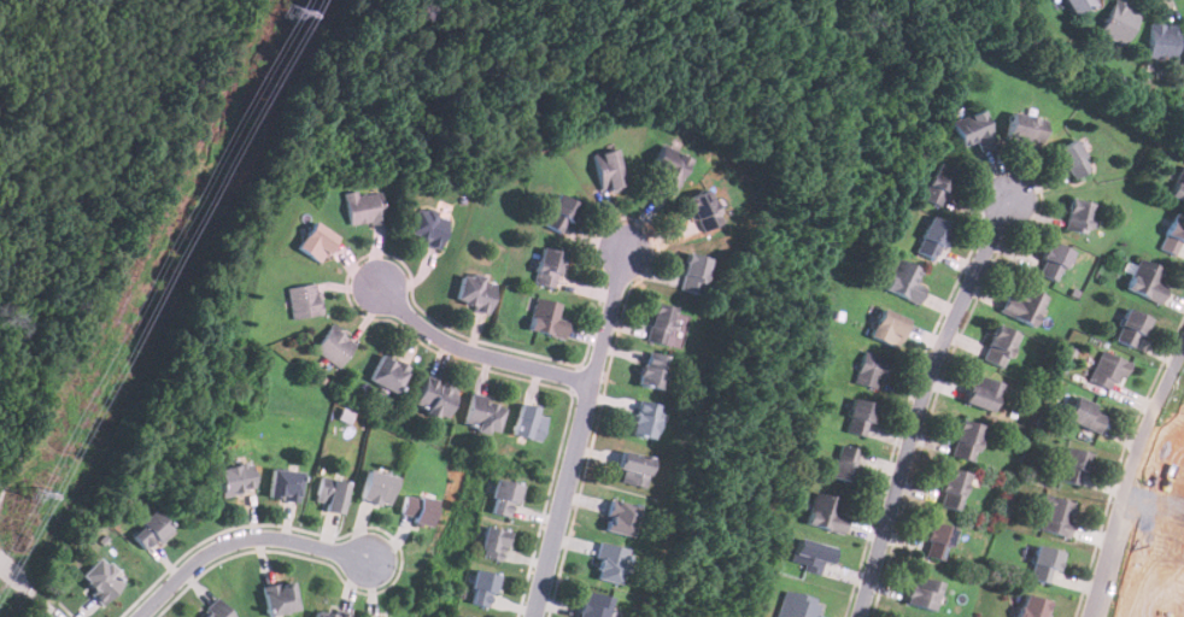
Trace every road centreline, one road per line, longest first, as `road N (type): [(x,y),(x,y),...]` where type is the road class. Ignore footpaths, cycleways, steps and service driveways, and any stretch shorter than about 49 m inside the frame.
road 1 (residential): [(1009,198),(926,387),(859,616)]
road 2 (residential): [(535,616),(627,249)]
road 3 (residential): [(1096,616),(1183,358)]
road 4 (residential): [(141,616),(189,568),(235,541),(285,539),(368,560)]
road 5 (residential): [(594,382),(451,343),(380,284)]

